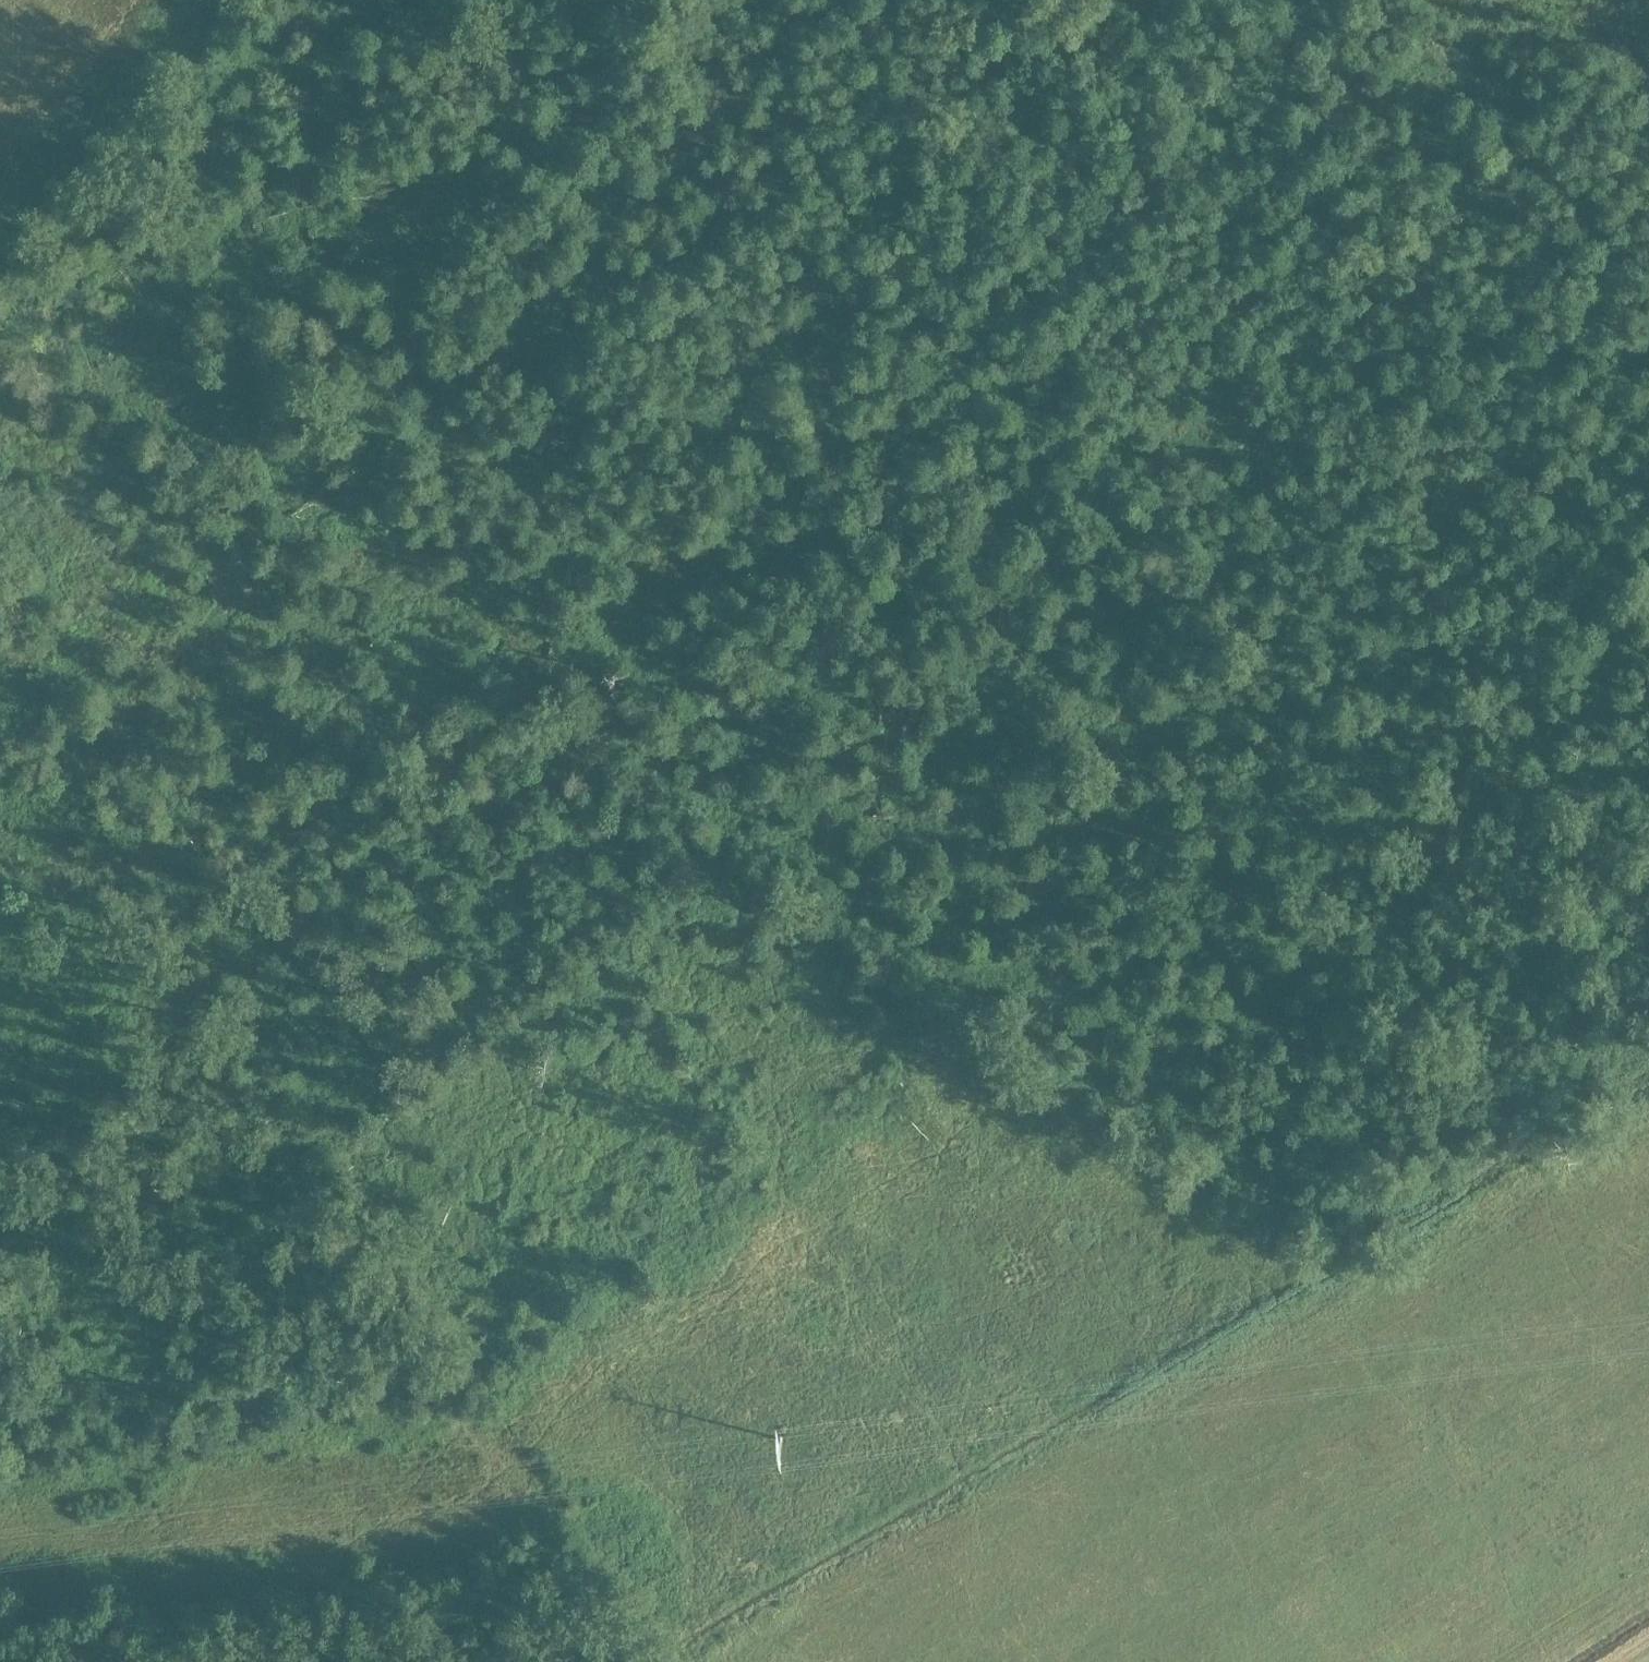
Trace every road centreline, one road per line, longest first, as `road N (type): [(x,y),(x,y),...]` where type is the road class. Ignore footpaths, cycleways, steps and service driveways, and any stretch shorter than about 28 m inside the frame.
road 1 (track): [(0,1234),(305,1180),(334,1203),(489,1424)]

